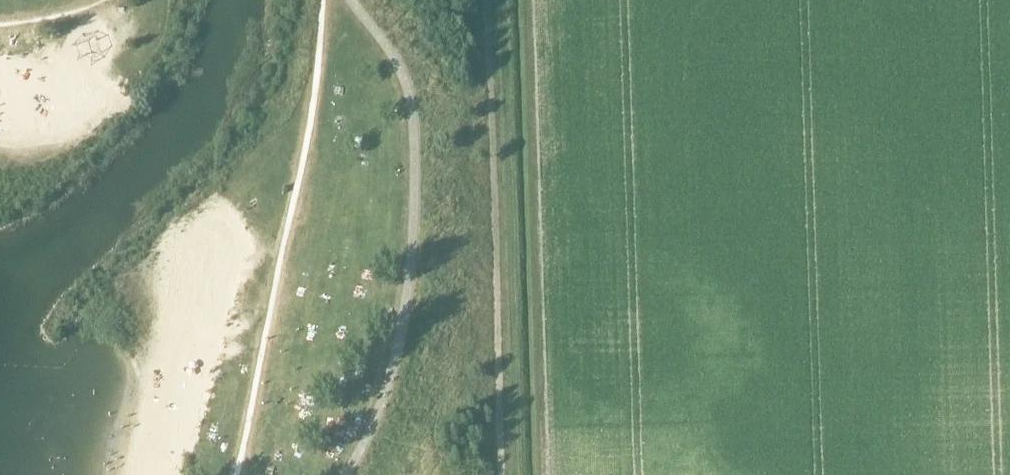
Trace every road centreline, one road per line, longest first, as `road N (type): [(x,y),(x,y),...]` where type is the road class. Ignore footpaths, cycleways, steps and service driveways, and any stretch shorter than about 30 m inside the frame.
road 1 (track): [(500,474),(485,0)]

